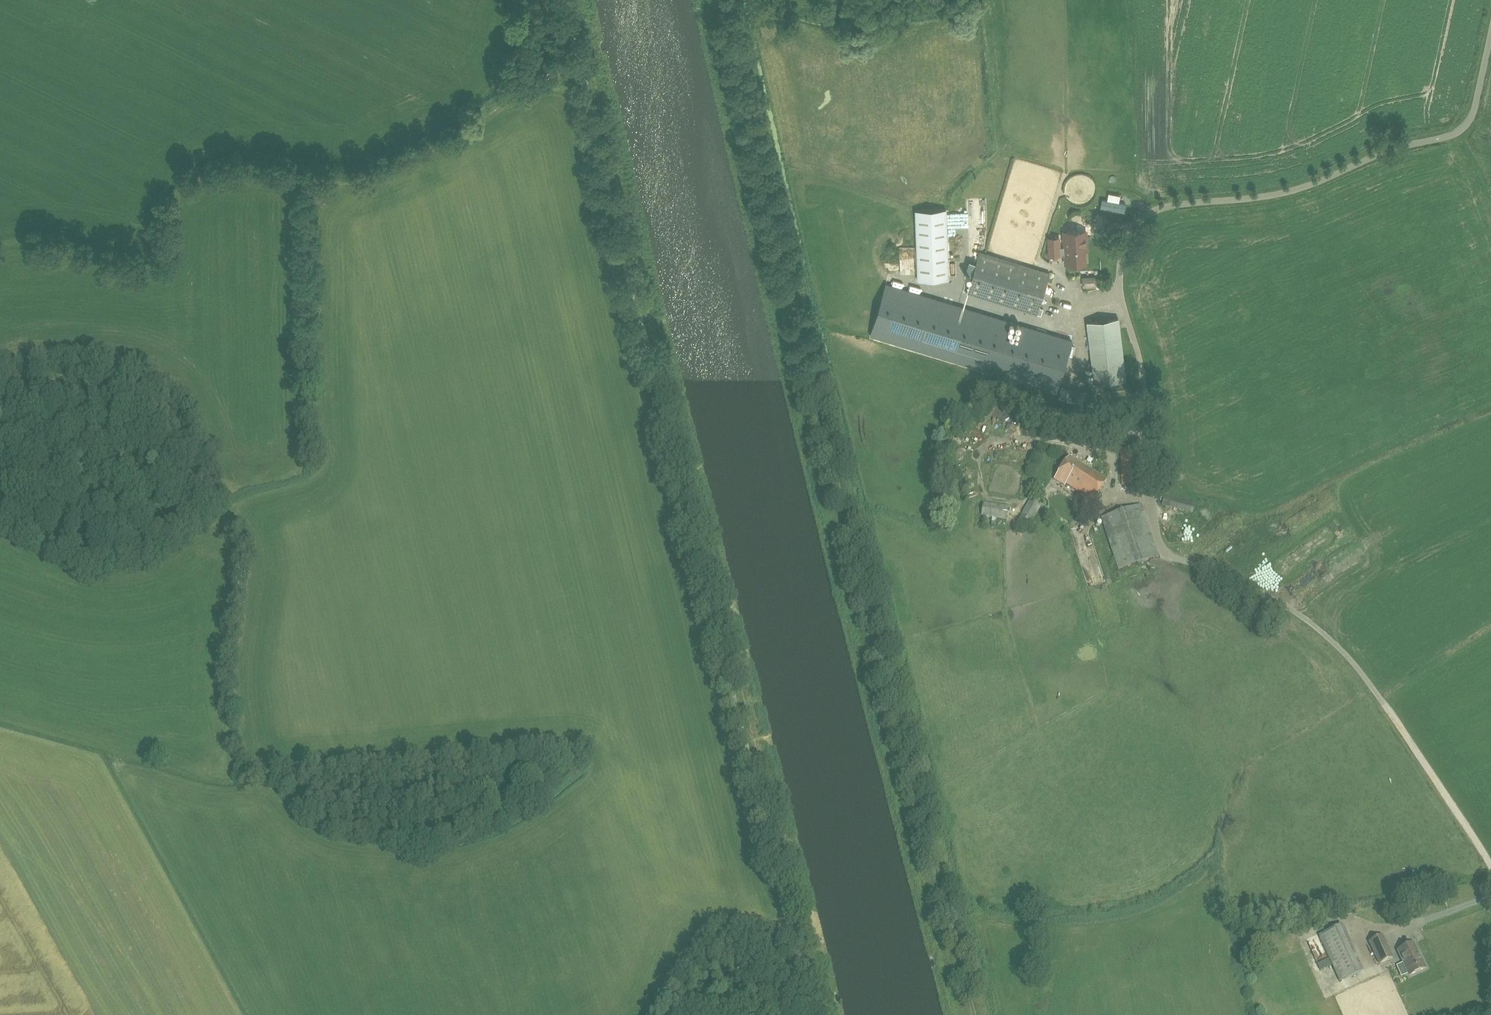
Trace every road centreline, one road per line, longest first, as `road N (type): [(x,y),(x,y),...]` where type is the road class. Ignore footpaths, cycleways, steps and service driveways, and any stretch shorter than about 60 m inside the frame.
road 1 (unclassified): [(817,1014),(568,0)]
road 2 (track): [(735,0),(879,647),(974,1014)]
road 3 (track): [(1123,309),(1162,545),(1271,597),(1337,646),(1490,869)]
road 4 (unclassified): [(1123,309),(1123,247),(1156,208),(1293,188),(1376,153),(1457,132),(1490,19)]

